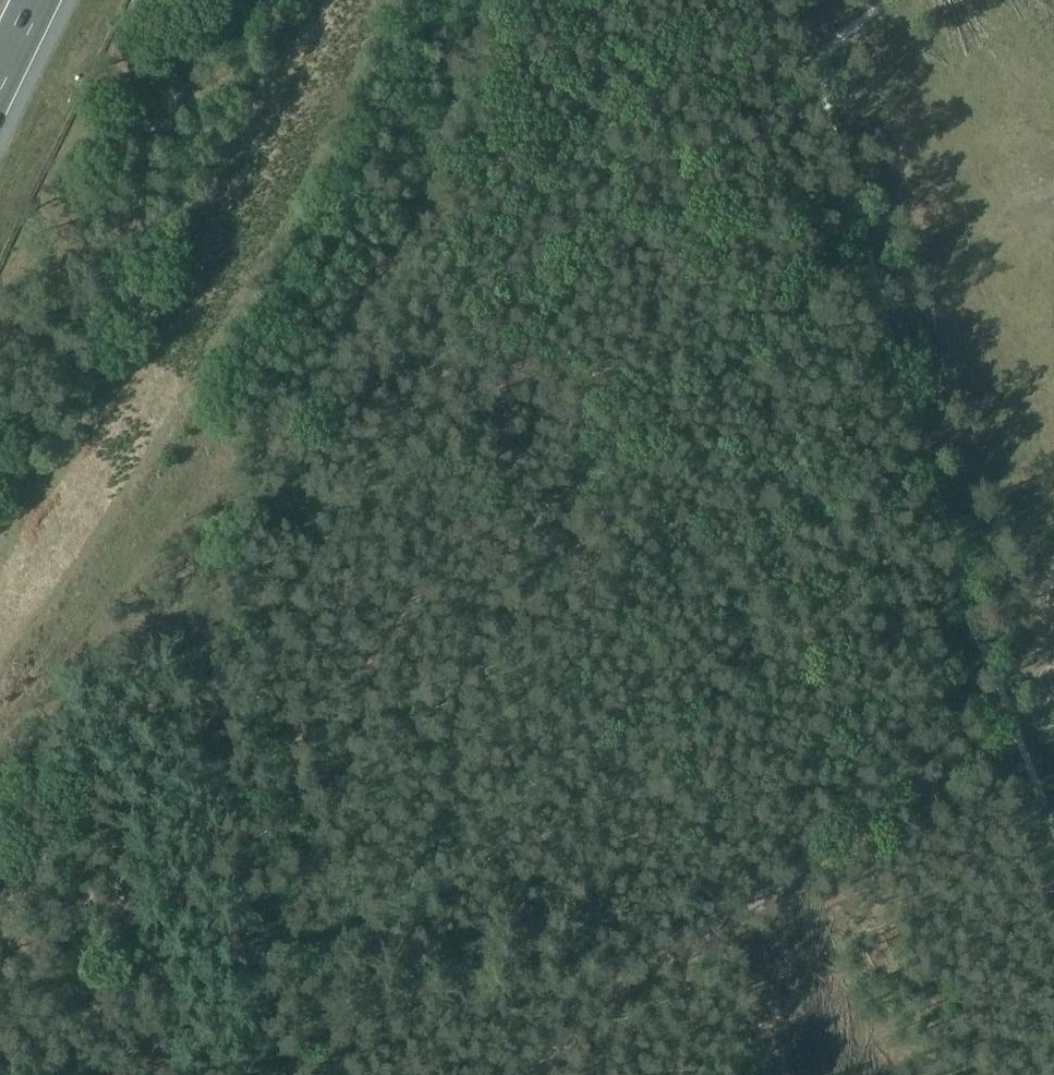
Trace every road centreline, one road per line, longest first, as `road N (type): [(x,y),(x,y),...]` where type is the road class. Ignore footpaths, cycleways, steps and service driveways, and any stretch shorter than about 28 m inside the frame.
road 1 (track): [(740,914),(770,1074)]

